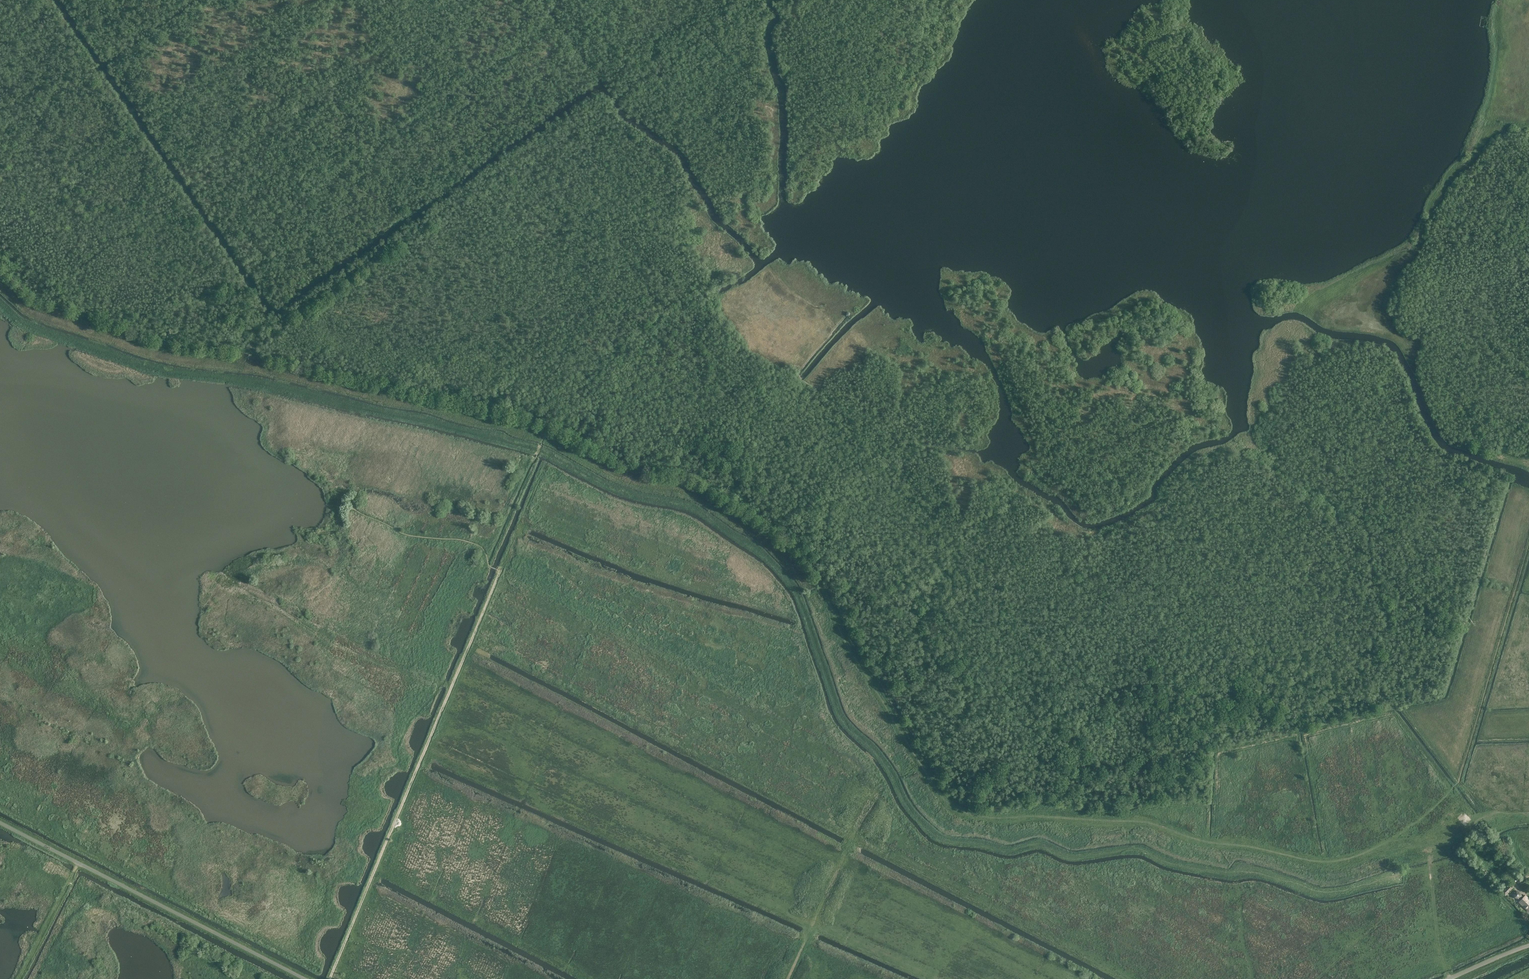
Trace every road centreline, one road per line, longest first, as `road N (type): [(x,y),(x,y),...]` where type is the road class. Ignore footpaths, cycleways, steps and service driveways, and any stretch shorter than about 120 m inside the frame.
road 1 (track): [(330,978),(498,570)]
road 2 (track): [(21,978),(79,863)]

